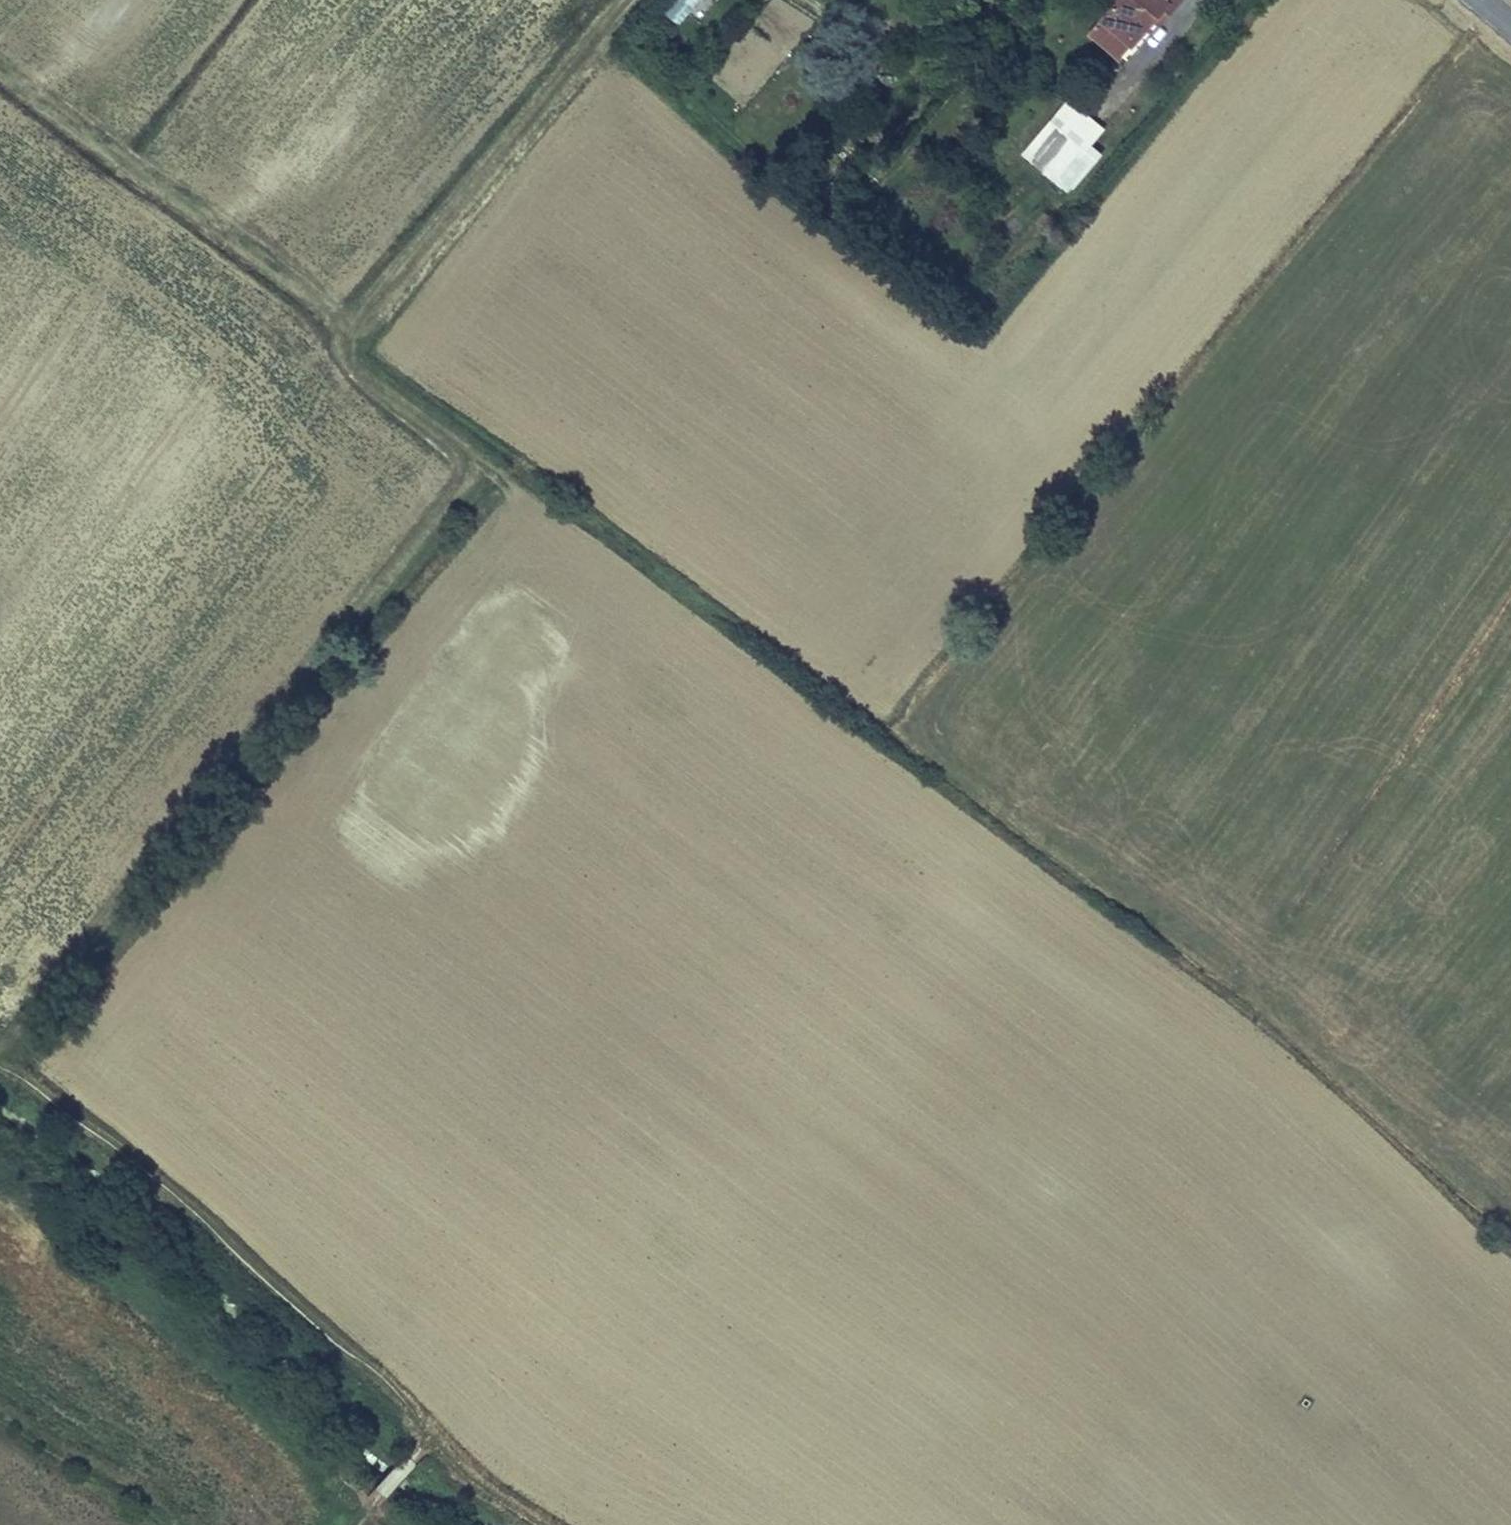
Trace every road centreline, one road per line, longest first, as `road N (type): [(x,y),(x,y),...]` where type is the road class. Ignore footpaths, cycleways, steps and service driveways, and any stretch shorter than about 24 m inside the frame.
road 1 (track): [(630,0),(334,344),(485,470),(16,1072)]
road 2 (track): [(427,1437),(313,1323),(0,1063)]
road 3 (track): [(427,1437),(512,1524)]

